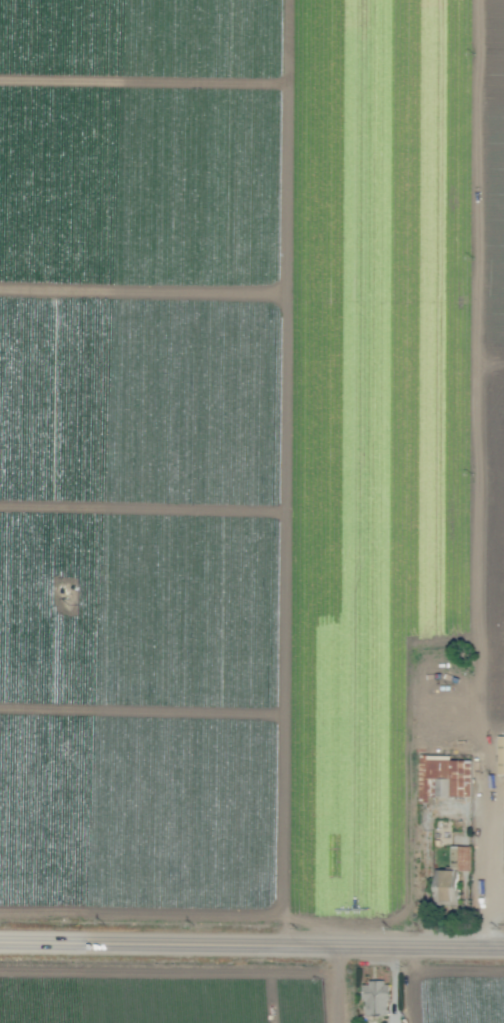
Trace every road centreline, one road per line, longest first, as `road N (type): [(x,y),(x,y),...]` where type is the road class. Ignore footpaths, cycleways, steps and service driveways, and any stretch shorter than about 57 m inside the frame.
road 1 (track): [(297,0),(290,947)]
road 2 (secondary): [(0,943),(503,949)]
road 3 (track): [(0,294),(295,300)]

